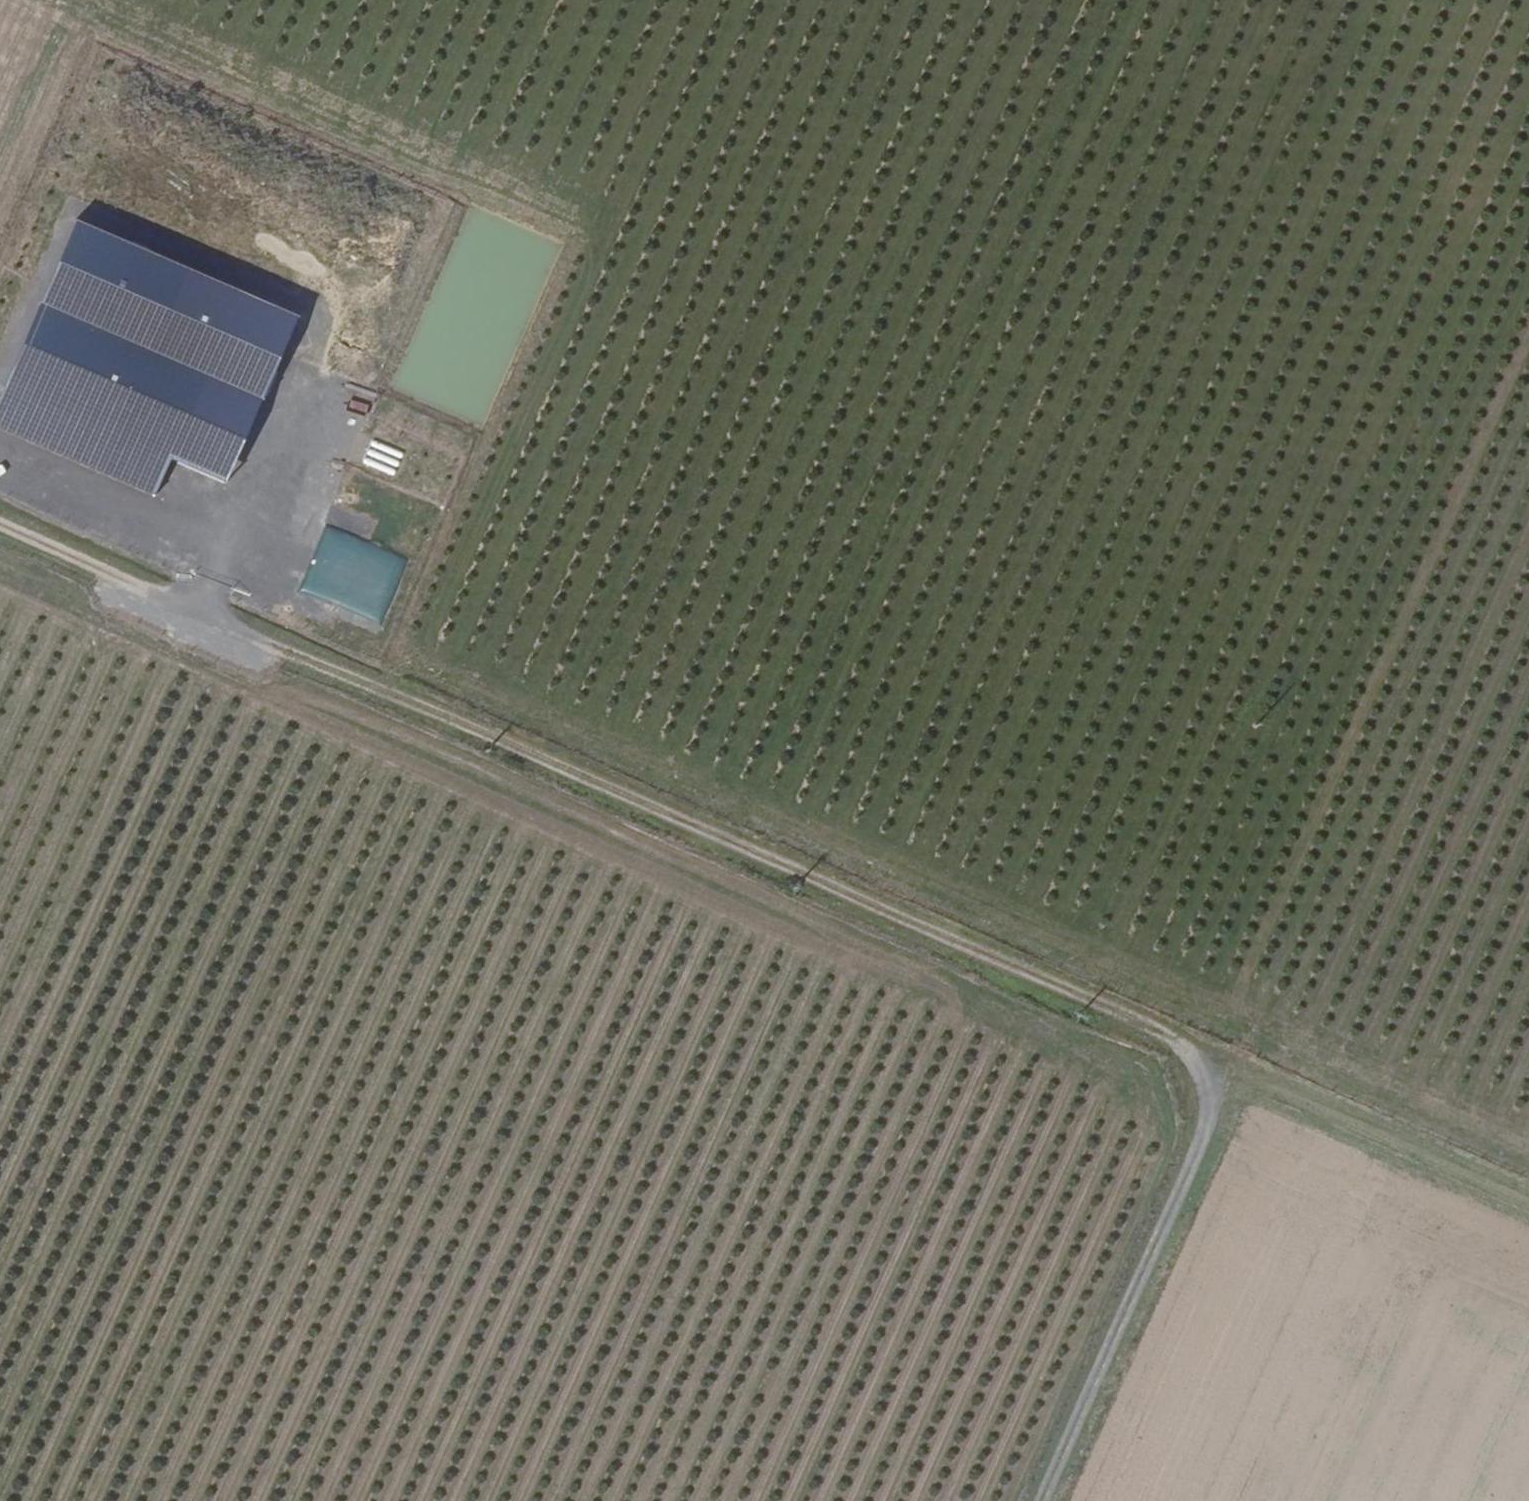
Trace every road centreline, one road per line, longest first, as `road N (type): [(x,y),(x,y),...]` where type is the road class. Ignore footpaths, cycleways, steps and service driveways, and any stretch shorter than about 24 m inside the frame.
road 1 (track): [(1227,1086),(1193,1051),(0,525)]
road 2 (track): [(1227,1086),(1043,1500)]
road 3 (track): [(1227,1086),(1528,1211)]

